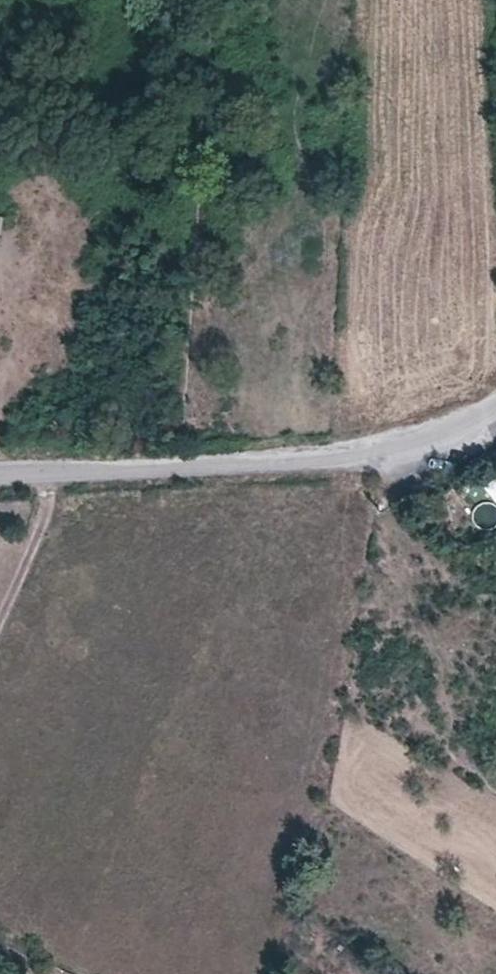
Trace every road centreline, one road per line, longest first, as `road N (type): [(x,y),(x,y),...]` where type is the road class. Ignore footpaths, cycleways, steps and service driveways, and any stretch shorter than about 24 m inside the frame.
road 1 (unclassified): [(0,479),(322,457),(412,441),(495,409)]
road 2 (track): [(0,623),(49,518),(48,476)]

